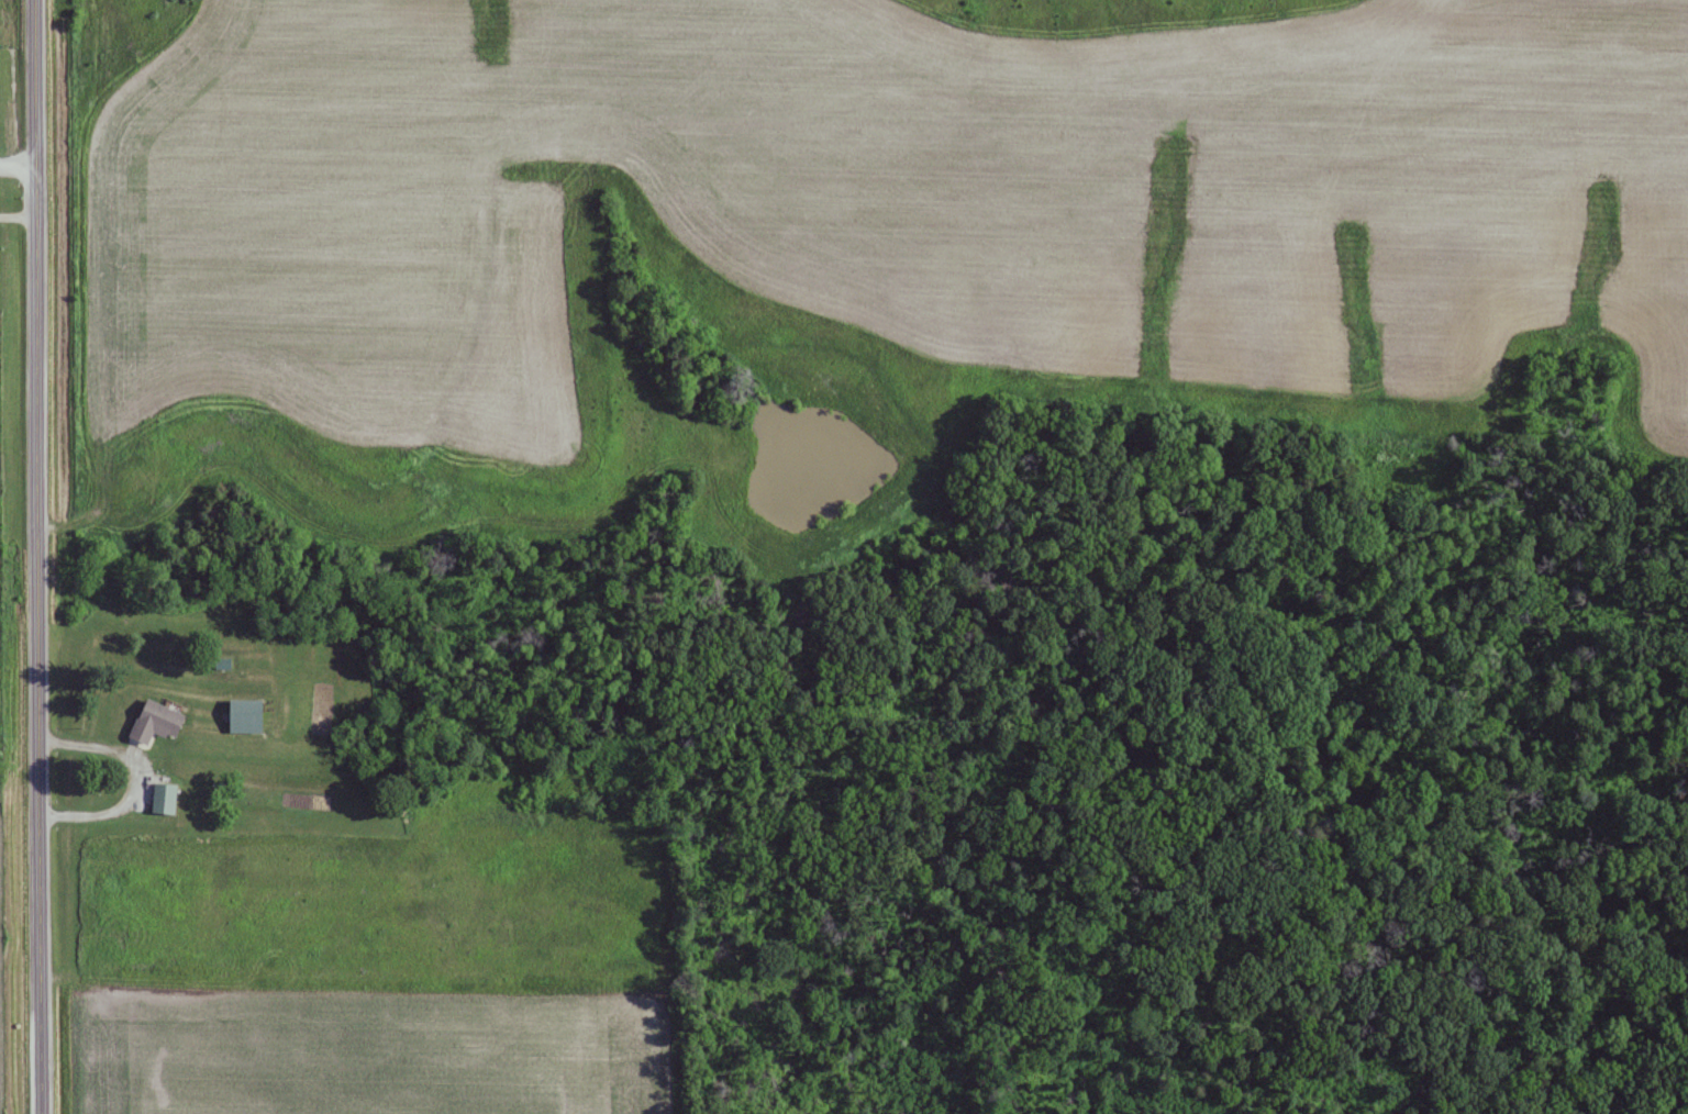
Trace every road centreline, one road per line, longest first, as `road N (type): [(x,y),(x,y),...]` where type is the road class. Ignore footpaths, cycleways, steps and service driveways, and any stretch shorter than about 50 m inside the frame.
road 1 (primary): [(43,1113),(37,0)]

